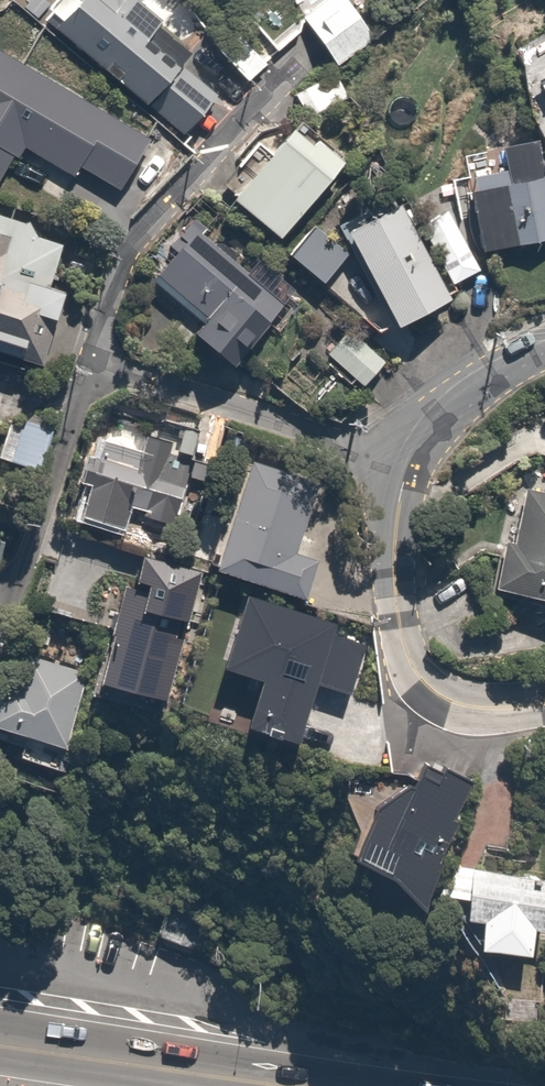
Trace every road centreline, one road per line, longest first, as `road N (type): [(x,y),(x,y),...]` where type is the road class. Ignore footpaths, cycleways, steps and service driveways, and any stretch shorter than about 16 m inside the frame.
road 1 (residential): [(94,363),(124,264),(157,211),(292,67)]
road 2 (residential): [(544,699),(488,707),(429,700),(405,674),(384,562),(381,466)]
road 3 (residential): [(381,466),(94,363)]
road 4 (secondary): [(0,1040),(291,1085)]
road 5 (residential): [(12,598),(94,363)]
road 6 (residential): [(381,466),(464,377),(544,346)]

